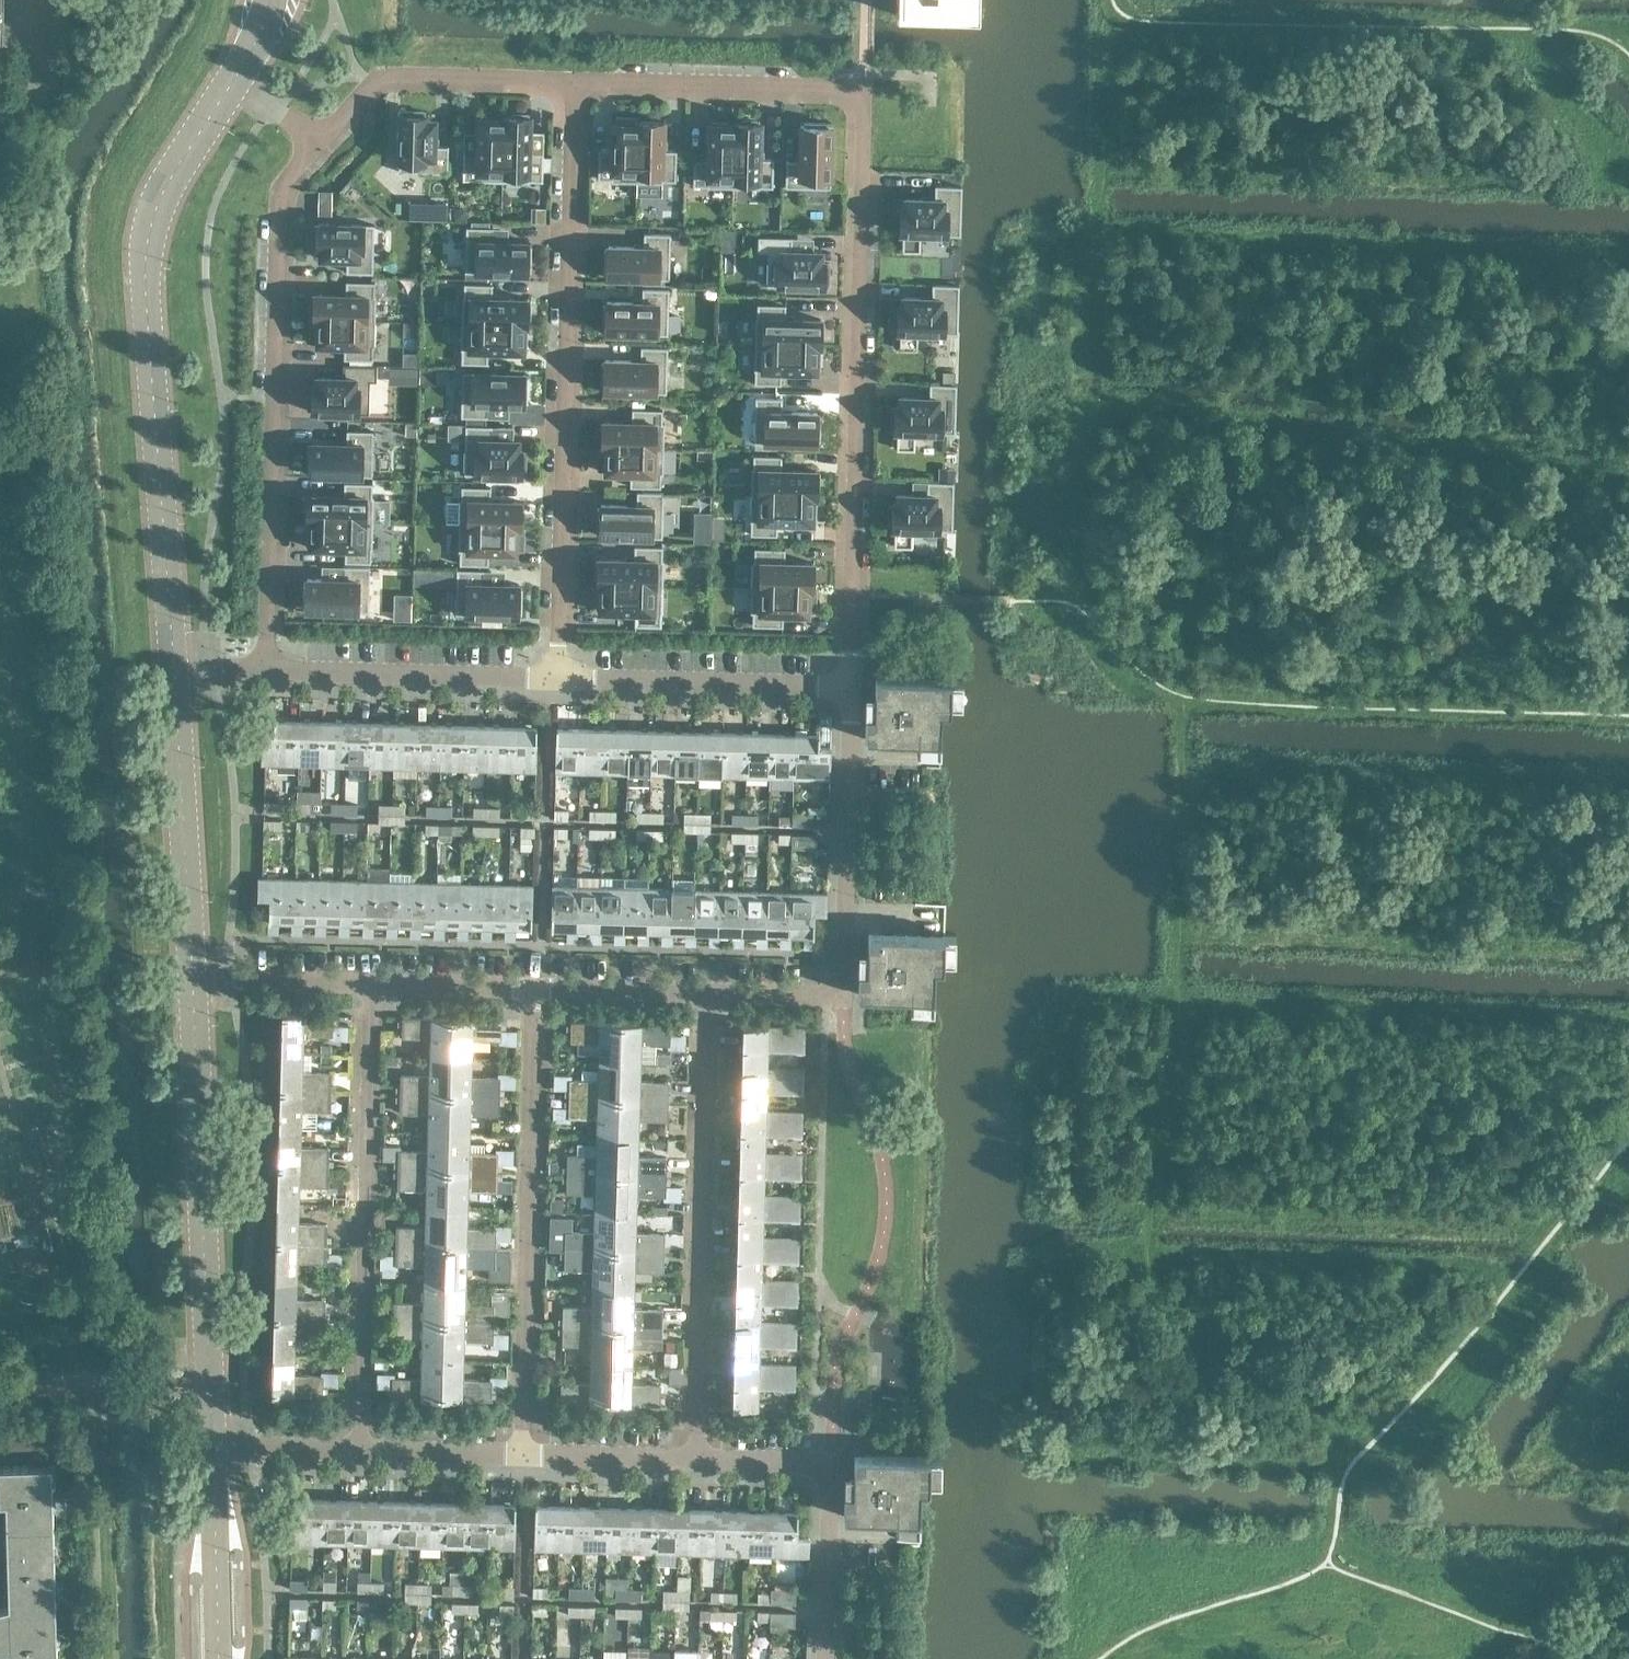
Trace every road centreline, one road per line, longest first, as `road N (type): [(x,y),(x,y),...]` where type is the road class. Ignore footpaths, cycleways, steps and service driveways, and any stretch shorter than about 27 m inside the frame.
road 1 (residential): [(574,79),(866,88),(850,689)]
road 2 (unclassified): [(174,673),(144,264),(151,219),(171,175),(241,69)]
road 3 (residential): [(574,79),(551,682)]
road 4 (residential): [(266,673),(279,189),(318,139)]
road 5 (unclassified): [(214,1450),(193,981)]
road 6 (residential): [(362,1454),(369,985)]
road 7 (residential): [(541,994),(523,1459)]
road 8 (residential): [(701,1463),(711,998)]
road 9 (residential): [(711,998),(844,998),(850,689)]
road 10 (residential): [(827,1658),(834,1467),(701,1463)]
road 11 (unclassified): [(193,981),(174,673)]
road 12 (residential): [(850,689),(551,682)]
road 13 (residential): [(551,682),(266,673)]
road 14 (residential): [(318,139),(388,73),(574,79)]
road 15 (unclassified): [(219,1658),(214,1450)]
road 16 (residential): [(701,1463),(523,1459)]
road 17 (residential): [(193,981),(369,985)]
road 18 (residential): [(369,985),(541,994)]
road 19 (residential): [(541,994),(711,998)]
road 20 (residential): [(523,1459),(362,1454)]
road 21 (unclassified): [(362,1454),(214,1450)]

